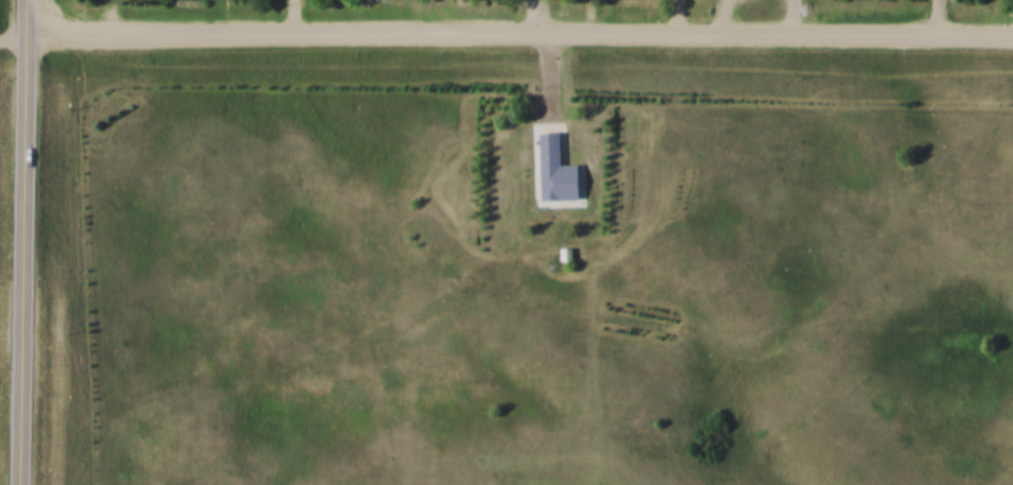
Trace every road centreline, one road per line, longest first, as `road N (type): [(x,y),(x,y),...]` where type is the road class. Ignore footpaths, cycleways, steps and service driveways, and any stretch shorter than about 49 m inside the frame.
road 1 (residential): [(27,39),(393,32),(1012,38)]
road 2 (residential): [(19,484),(27,39)]

